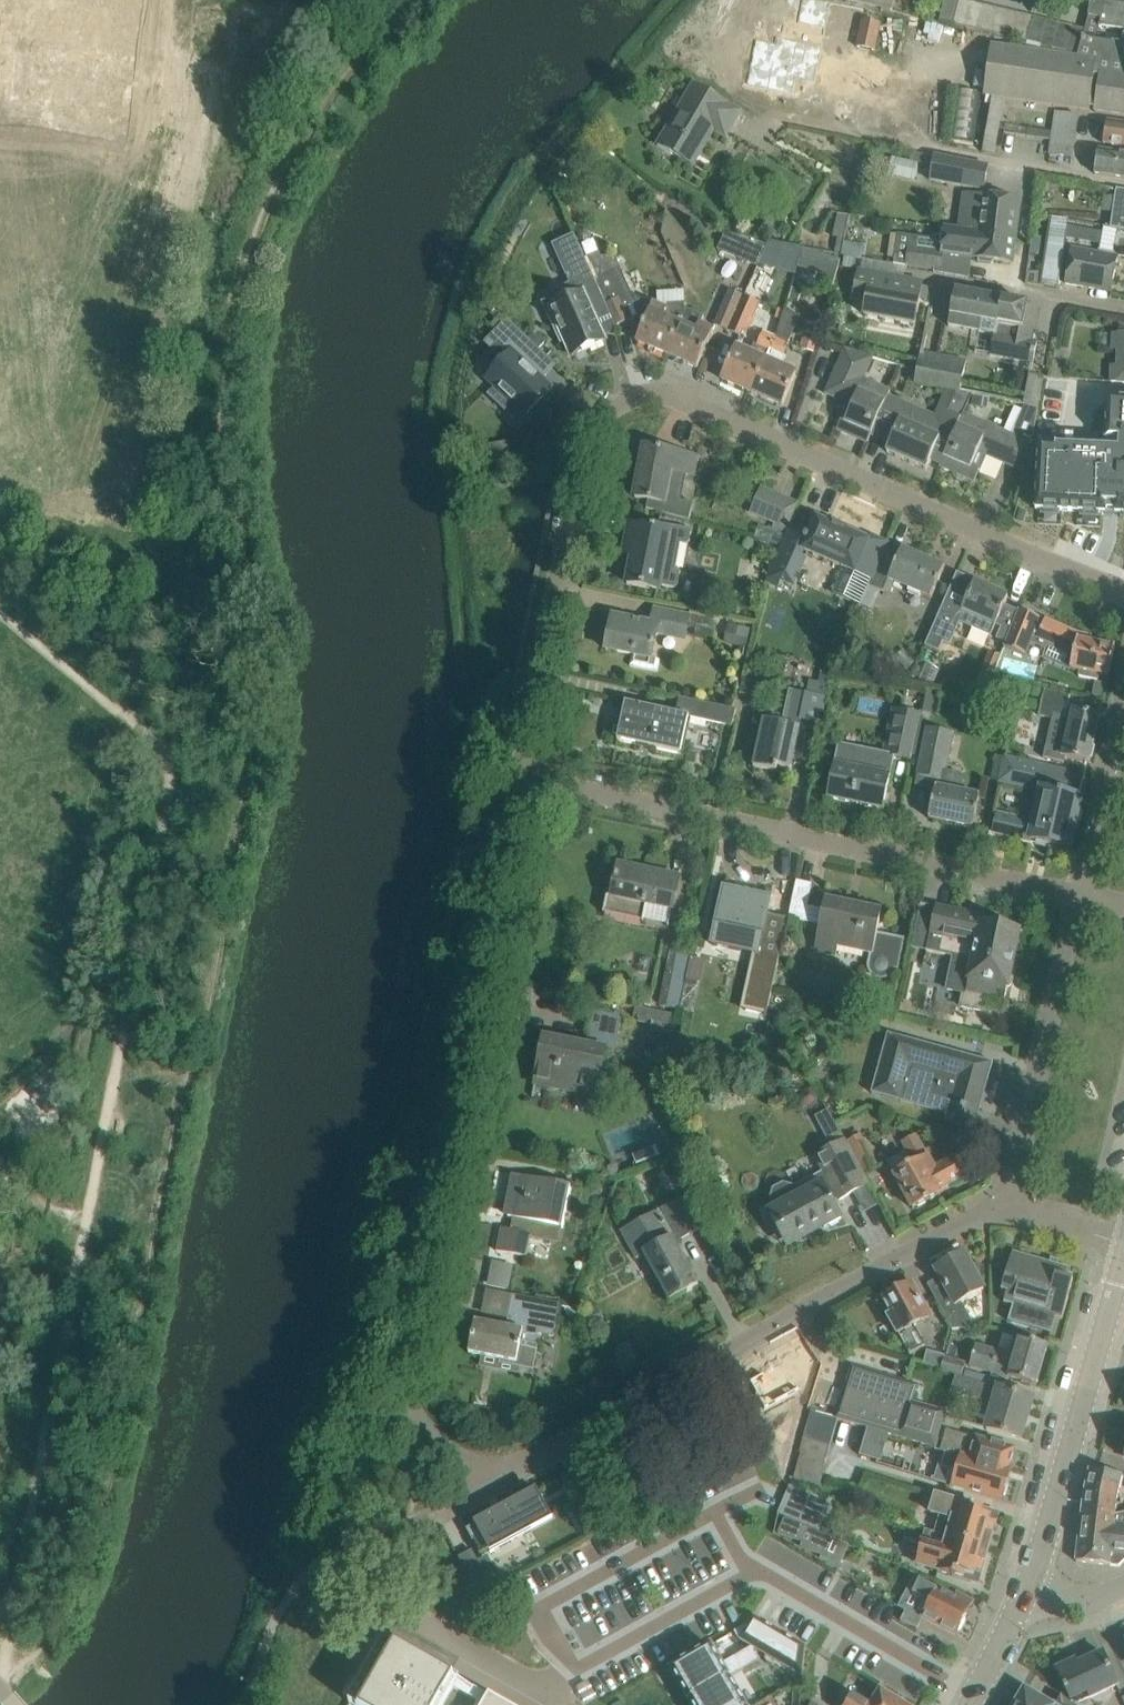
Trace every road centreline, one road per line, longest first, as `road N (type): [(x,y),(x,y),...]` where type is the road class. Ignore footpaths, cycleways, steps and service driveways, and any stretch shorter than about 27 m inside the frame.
road 1 (residential): [(521,774),(587,445),(609,405),(644,394),(678,399),(1123,590)]
road 2 (residential): [(493,1480),(428,1445),(414,1427),(402,1379),(521,774)]
road 3 (residential): [(1001,1207),(493,1480)]
road 4 (residential): [(1074,896),(521,774)]
road 5 (residential): [(972,1697),(757,1568),(578,1667)]
road 6 (tertiary): [(1025,1593),(1123,1258)]
road 7 (residential): [(1001,1207),(1074,896)]
road 8 (residential): [(1074,896),(1123,685)]
road 9 (residential): [(1123,1243),(1001,1207)]

